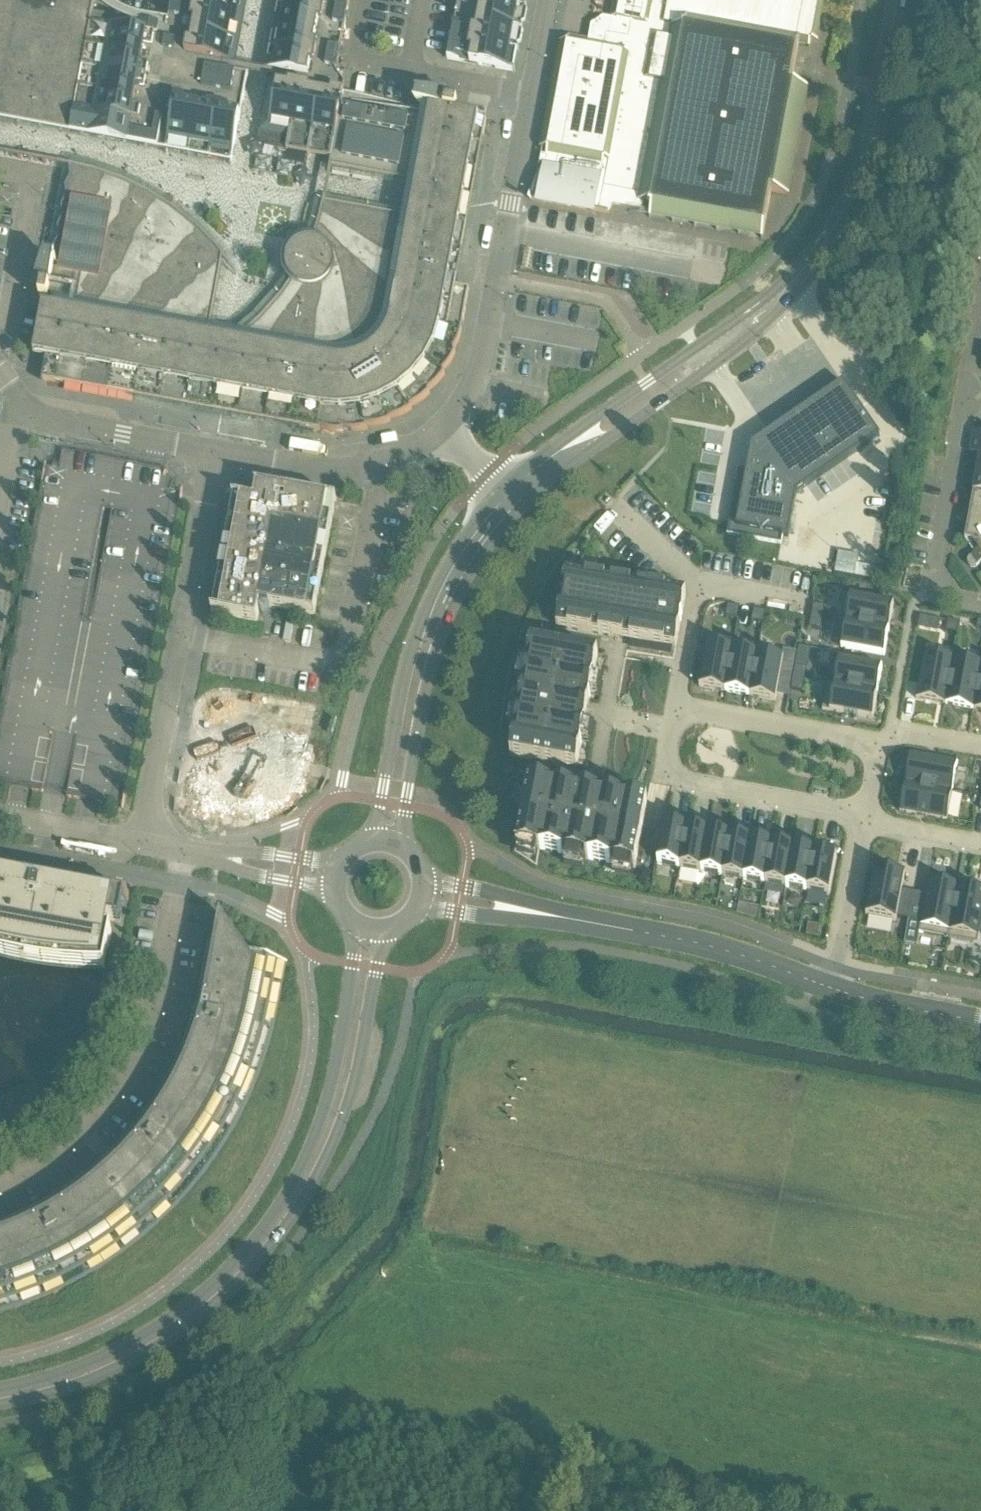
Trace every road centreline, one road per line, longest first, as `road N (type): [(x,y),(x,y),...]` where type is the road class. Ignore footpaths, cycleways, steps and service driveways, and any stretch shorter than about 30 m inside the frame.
road 1 (tertiary): [(507,509),(567,454),(748,330),(832,244),(865,170),(898,0)]
road 2 (tertiary): [(0,1405),(75,1385),(156,1346),(222,1296),(277,1238),(346,1111),(386,933)]
road 3 (tertiary): [(358,928),(323,1115),(261,1231),(217,1280),(148,1331),(70,1369),(0,1388)]
road 4 (unclassified): [(452,422),(477,383),(496,306),(549,0)]
road 5 (tertiary): [(824,985),(685,939),(428,894)]
road 6 (residential): [(0,1185),(21,1180),(64,1145),(127,1070),(151,1013),(184,852)]
road 7 (unclassified): [(186,641),(332,665),(348,655),(381,471)]
road 8 (tertiary): [(387,836),(445,597),(507,509)]
road 9 (residential): [(675,708),(661,777),(862,820)]
road 10 (residential): [(887,749),(675,708)]
road 11 (unclassified): [(147,846),(186,641)]
road 12 (unclassified): [(219,455),(22,416)]
road 13 (unclassified): [(186,641),(219,455)]
road 14 (residential): [(941,575),(913,603),(887,749)]
road 15 (residential): [(941,575),(935,567),(964,399)]
road 16 (residential): [(862,820),(841,944),(824,985)]
road 17 (unclassified): [(381,471),(346,477),(219,455)]
road 18 (tertiary): [(980,1021),(824,985)]
road 19 (unclassified): [(332,877),(184,852)]
road 20 (unclassified): [(147,846),(0,819)]
road 21 (residential): [(675,708),(698,583)]
road 22 (residential): [(862,820),(980,843)]

